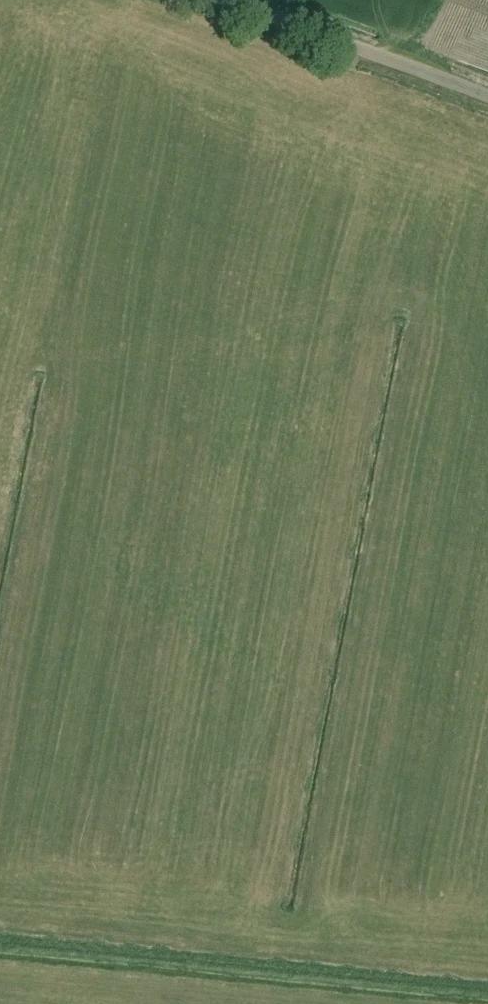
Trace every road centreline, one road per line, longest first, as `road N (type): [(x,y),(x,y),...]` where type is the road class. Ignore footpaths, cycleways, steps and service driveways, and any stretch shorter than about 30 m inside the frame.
road 1 (unclassified): [(487,95),(228,0)]

